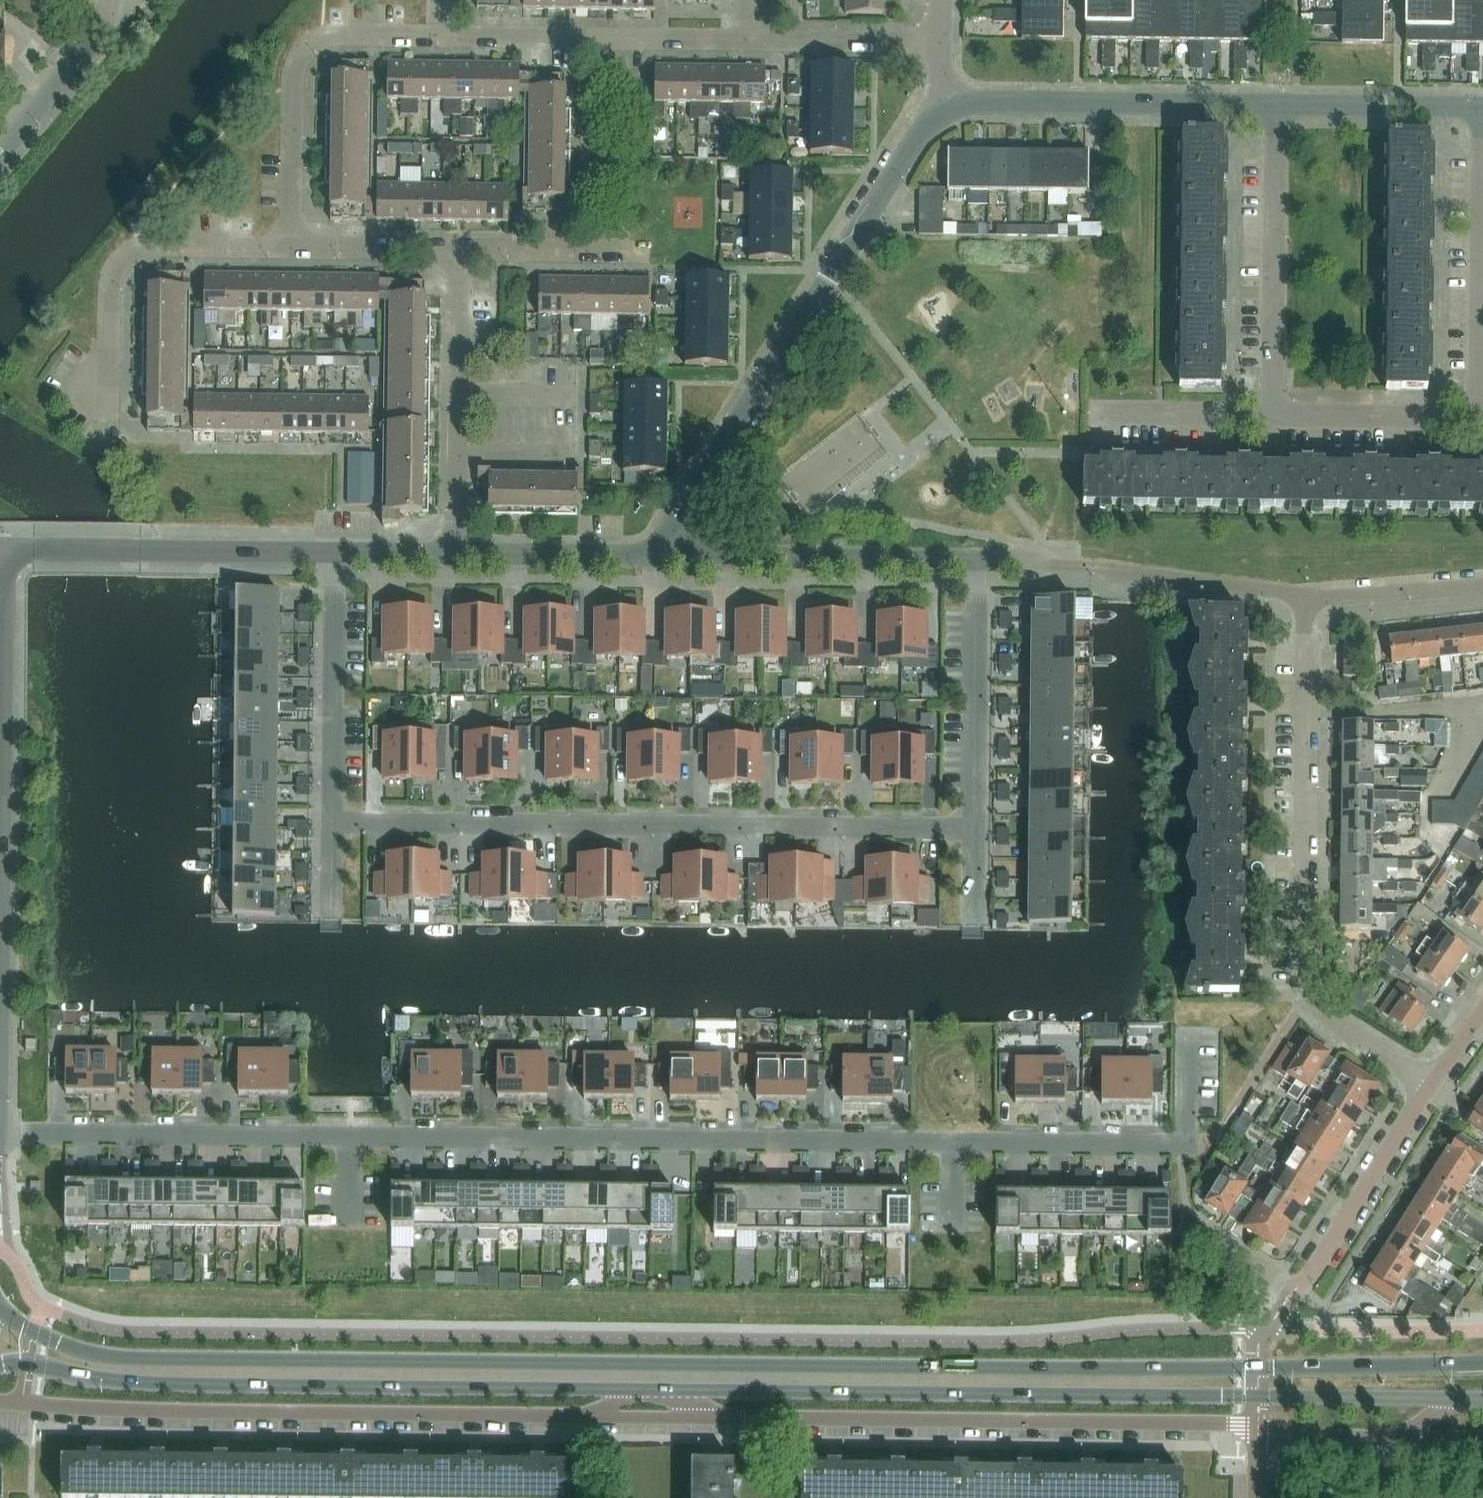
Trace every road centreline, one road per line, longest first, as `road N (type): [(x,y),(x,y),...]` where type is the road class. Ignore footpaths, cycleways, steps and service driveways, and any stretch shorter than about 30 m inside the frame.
road 1 (primary): [(1482,1363),(1043,1370),(129,1357),(57,1342),(0,1309)]
road 2 (residential): [(0,1132),(1186,1145)]
road 3 (primary): [(664,1389),(1462,1399)]
road 4 (tertiary): [(0,936),(4,549),(335,552)]
road 5 (residential): [(332,822),(974,828)]
road 6 (primary): [(0,1365),(28,1362),(152,1383),(635,1388)]
road 7 (residential): [(0,1401),(184,1412),(579,1417)]
road 8 (residential): [(1431,1085),(1333,1019),(1308,981),(1309,598)]
road 9 (residential): [(716,1418),(1227,1424),(1258,1433)]
road 10 (tertiary): [(654,547),(918,136),(950,109)]
road 11 (residential): [(291,247),(296,64),(326,38),(437,36)]
road 12 (tertiary): [(1276,104),(983,101),(950,109)]
road 13 (residential): [(976,559),(680,557),(654,547)]
road 14 (residential): [(109,405),(110,295),(125,257),(164,245),(291,247)]
road 15 (residential): [(437,36),(746,40)]
road 16 (residential): [(1274,413),(1276,104)]
road 17 (residential): [(457,554),(460,249)]
road 18 (residential): [(332,822),(335,552)]
road 19 (residential): [(974,828),(976,559)]
road 20 (residential): [(1481,416),(1482,159)]
road 21 (residential): [(1295,1288),(1431,1085)]
road 22 (residential): [(1274,413),(1481,416)]
road 23 (tertiary): [(1482,106),(1276,104)]
road 24 (tertiary): [(457,554),(624,555),(654,547)]
road 25 (residential): [(746,40),(941,42)]
road 26 (unclassified): [(0,153),(95,37),(111,0)]
road 27 (residential): [(460,249),(638,252)]
road 28 (residential): [(1096,411),(1274,413)]
road 29 (residential): [(1482,585),(1309,598)]
road 30 (residential): [(291,247),(460,249)]
road 31 (unclassified): [(1258,1433),(1395,1435)]
road 32 (residential): [(579,1417),(716,1418)]
road 33 (tertiary): [(335,552),(457,554)]

